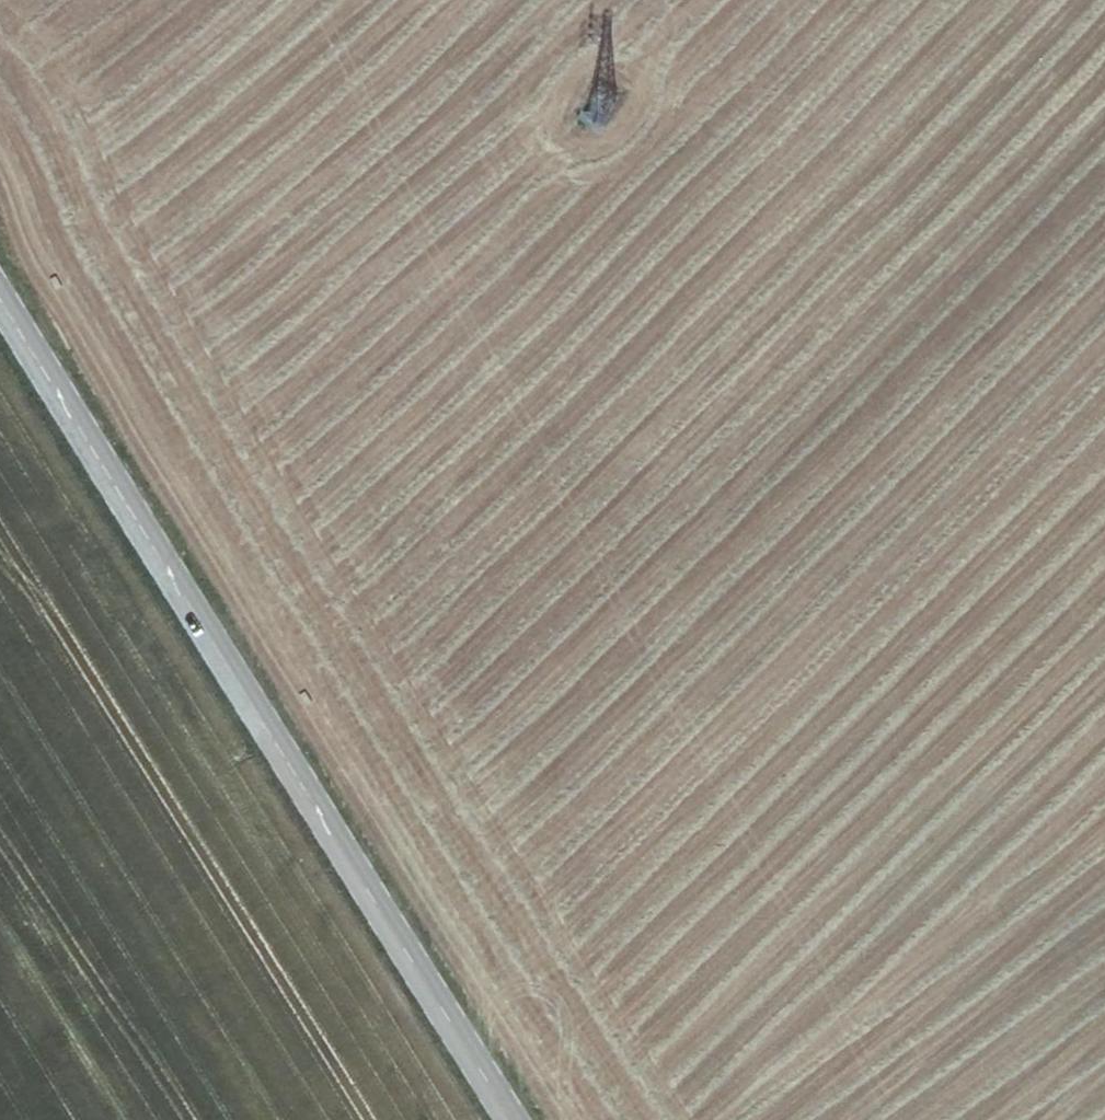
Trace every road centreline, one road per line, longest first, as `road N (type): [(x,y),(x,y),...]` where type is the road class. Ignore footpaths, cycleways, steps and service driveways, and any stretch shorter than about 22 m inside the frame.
road 1 (secondary): [(0,304),(505,1119)]

